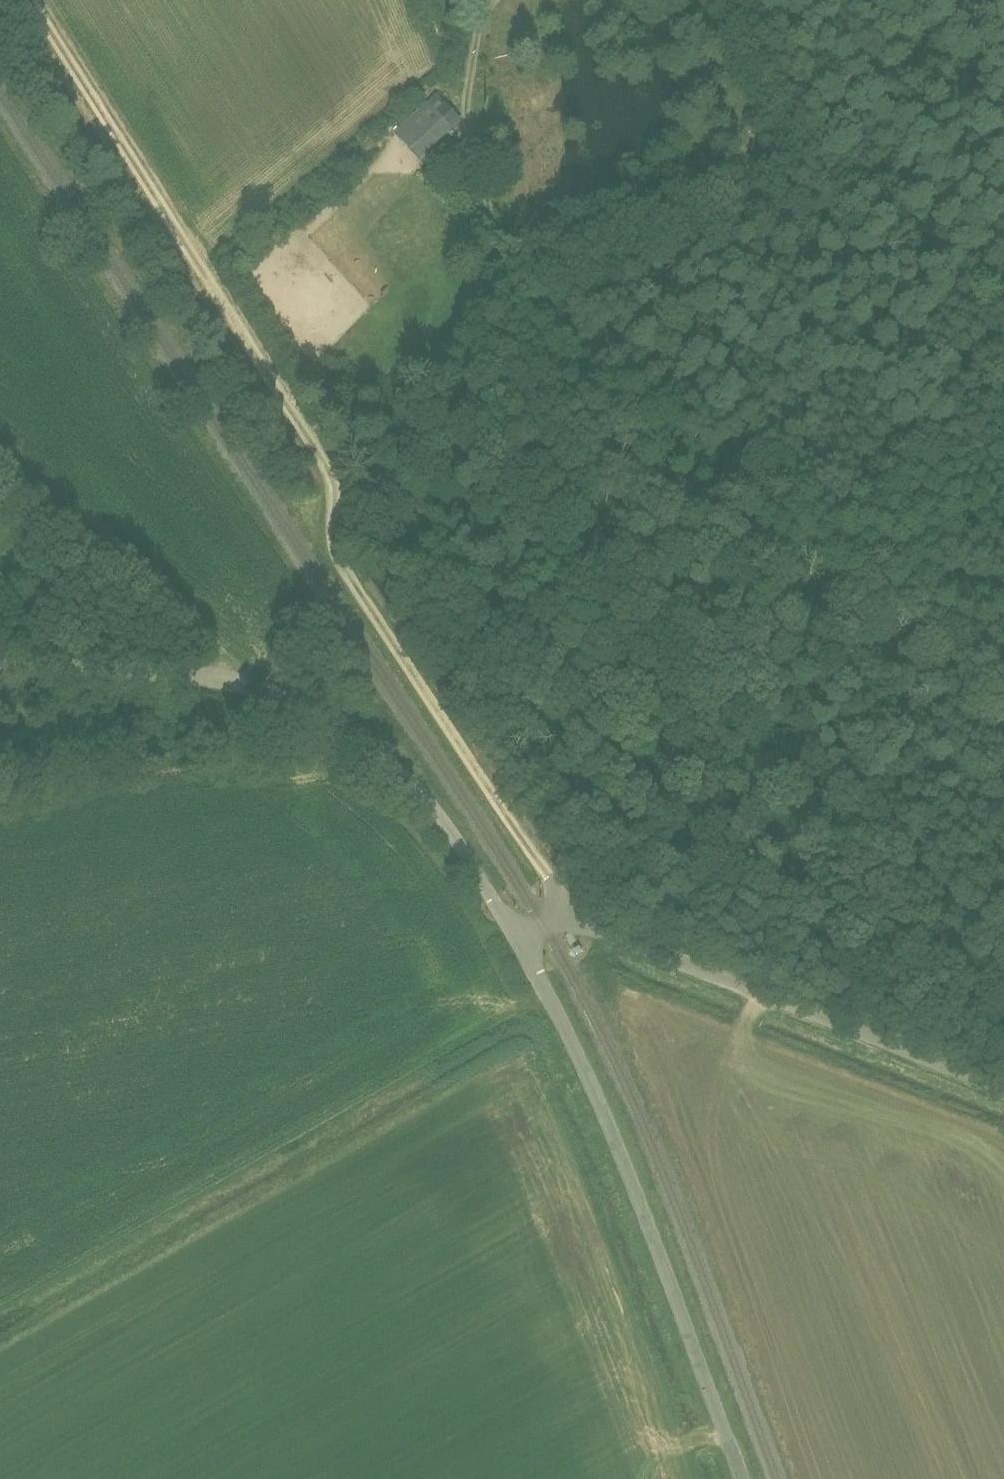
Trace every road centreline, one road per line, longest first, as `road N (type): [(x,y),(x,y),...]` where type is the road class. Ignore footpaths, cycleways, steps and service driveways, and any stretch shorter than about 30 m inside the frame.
road 1 (unclassified): [(1003,1088),(577,924),(515,929),(615,1140),(741,1478)]
road 2 (track): [(515,929),(452,831),(376,747),(292,681),(0,664)]
road 3 (track): [(343,515),(332,456),(309,404),(38,0)]
road 4 (track): [(0,457),(292,681)]

